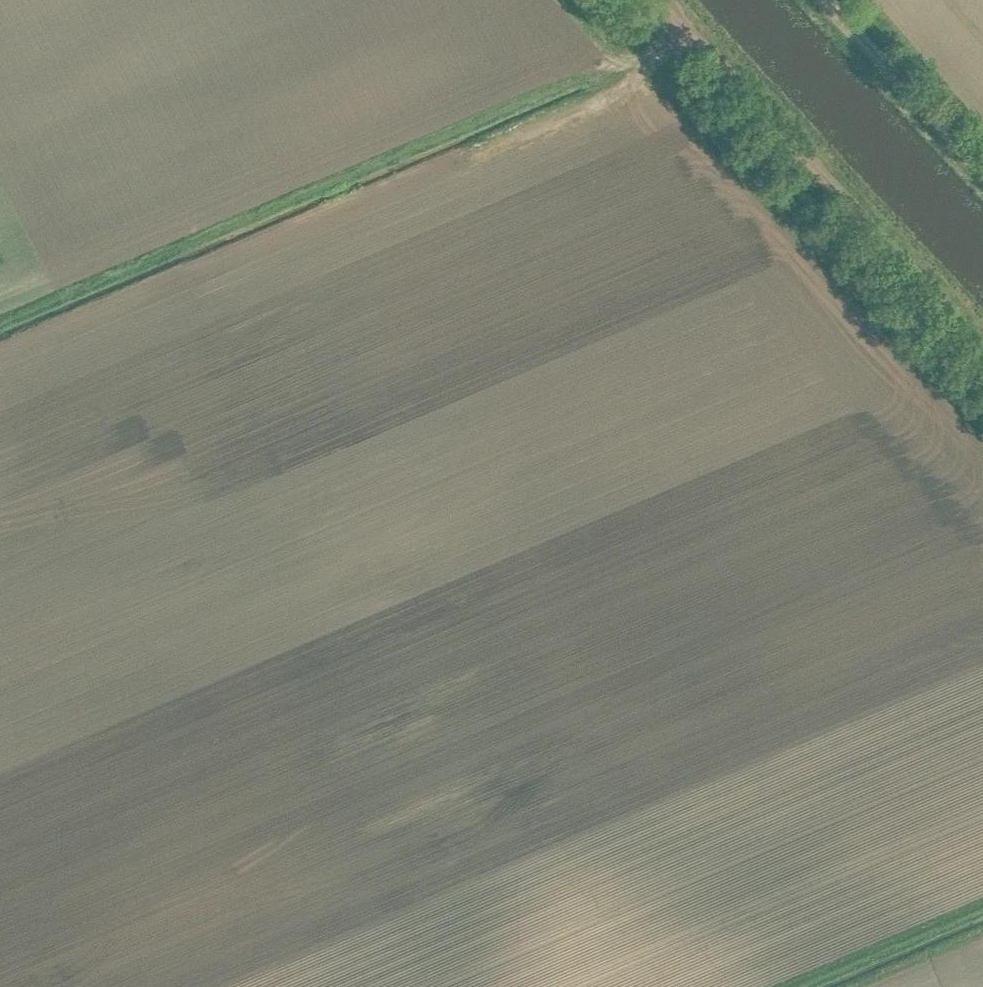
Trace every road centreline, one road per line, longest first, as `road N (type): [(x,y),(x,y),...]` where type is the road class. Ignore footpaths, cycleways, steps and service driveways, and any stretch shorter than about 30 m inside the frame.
road 1 (track): [(653,0),(982,353)]
road 2 (track): [(982,145),(849,0)]

